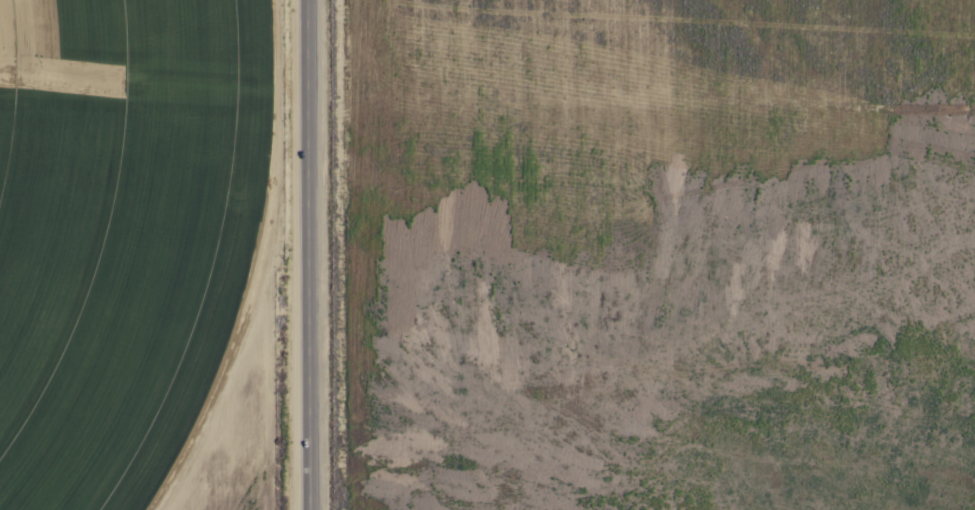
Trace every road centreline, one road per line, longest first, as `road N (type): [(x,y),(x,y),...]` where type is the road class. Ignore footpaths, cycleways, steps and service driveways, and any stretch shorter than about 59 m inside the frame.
road 1 (primary): [(311,509),(318,0)]

